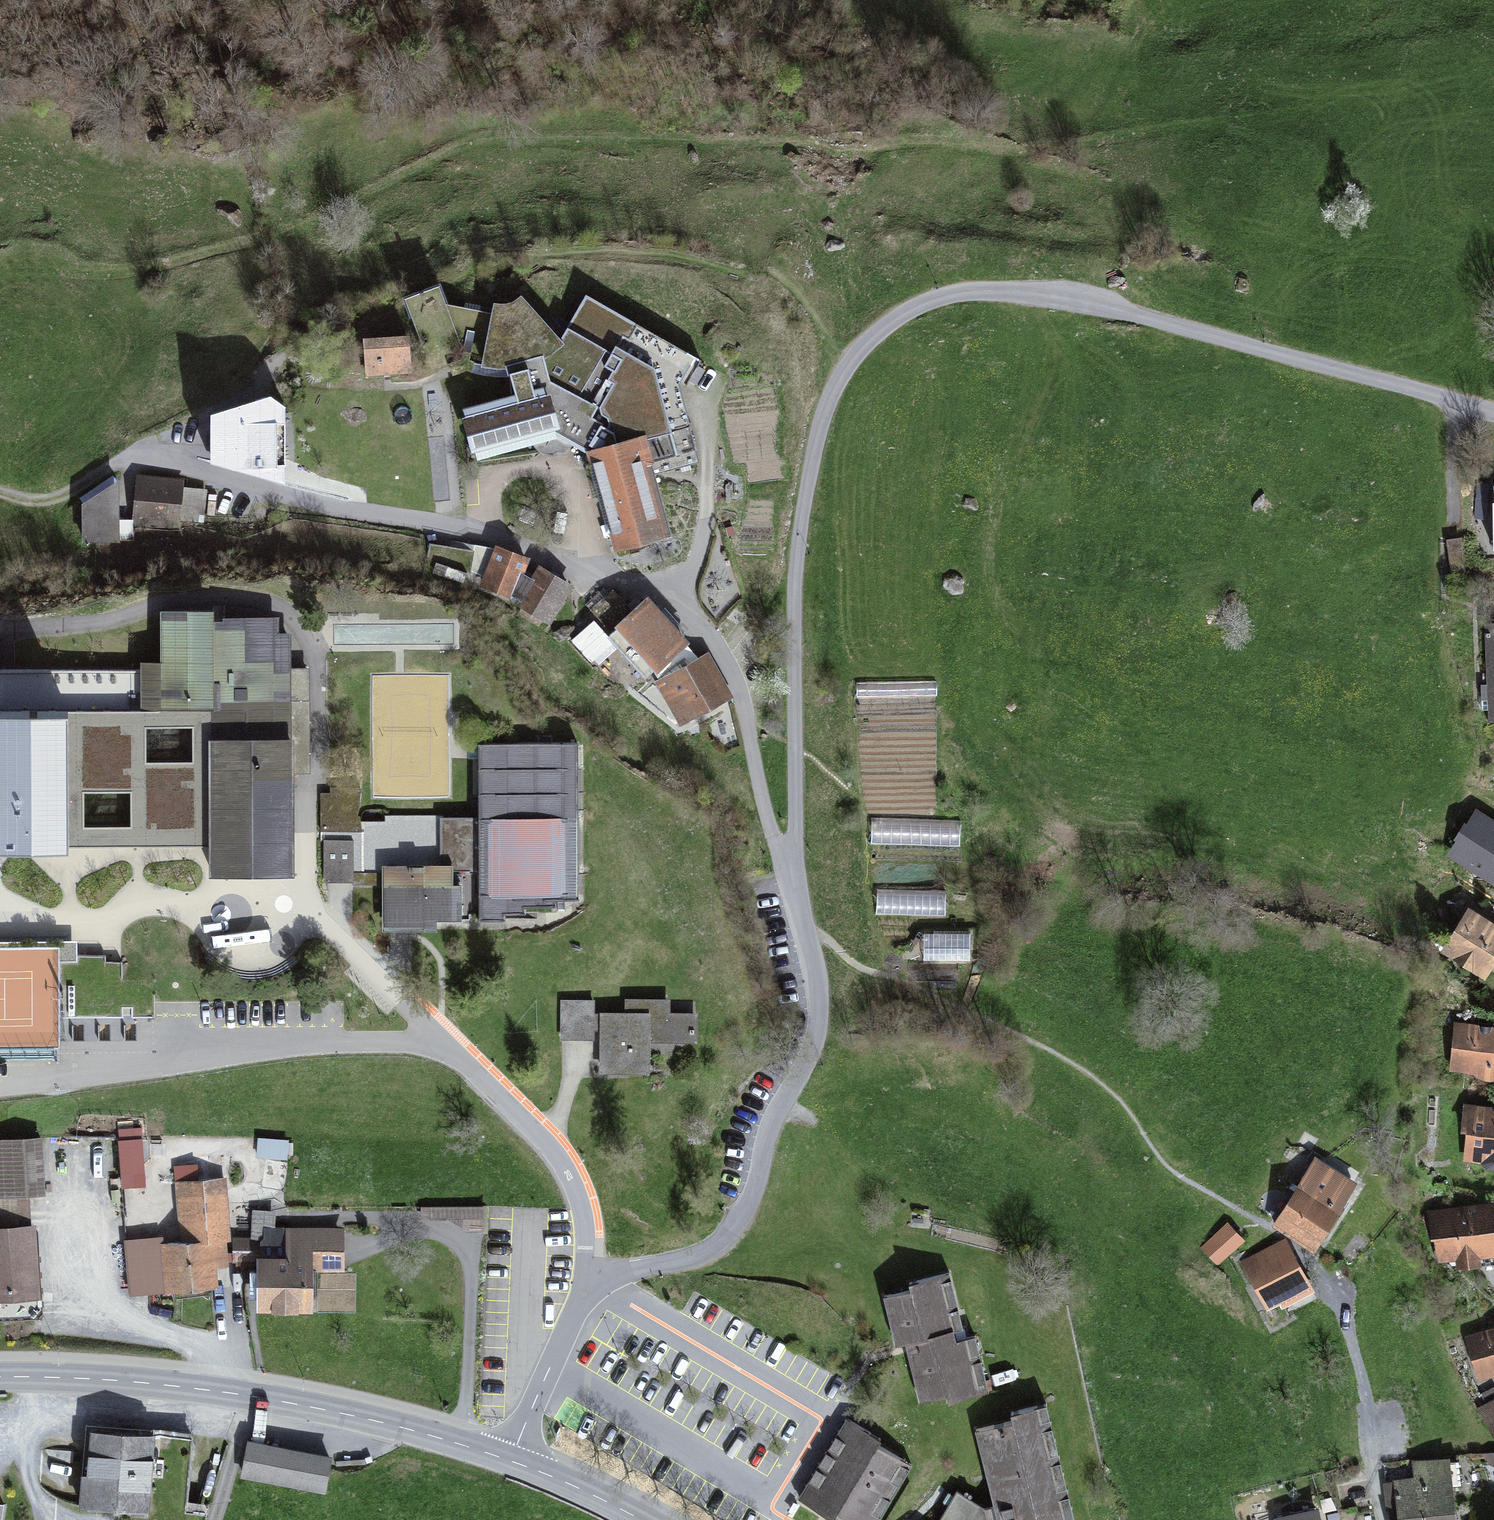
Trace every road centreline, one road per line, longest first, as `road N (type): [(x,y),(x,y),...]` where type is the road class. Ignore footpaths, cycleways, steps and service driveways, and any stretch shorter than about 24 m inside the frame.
road 1 (motorway): [(0,858),(1493,1147)]
road 2 (track): [(0,272),(145,266),(288,232),(471,138),(879,145),(911,137),(1007,148),(1256,112)]
road 3 (residential): [(793,873),(795,567),(813,454),(847,365),(888,323),(953,294),(1032,292),(1493,413)]
road 4 (residential): [(793,873),(766,814),(737,677),(676,591),(484,533),(348,511),(135,455)]
road 5 (residential): [(511,1461),(592,1283),(699,1253),(726,1235),(749,1203),(772,1123),(819,1026),(820,982),(793,873)]
road 6 (primary): [(511,1461),(251,1397),(0,1378)]
road 7 (track): [(135,455),(52,499),(0,494)]
road 8 (primary): [(642,1519),(511,1461)]

